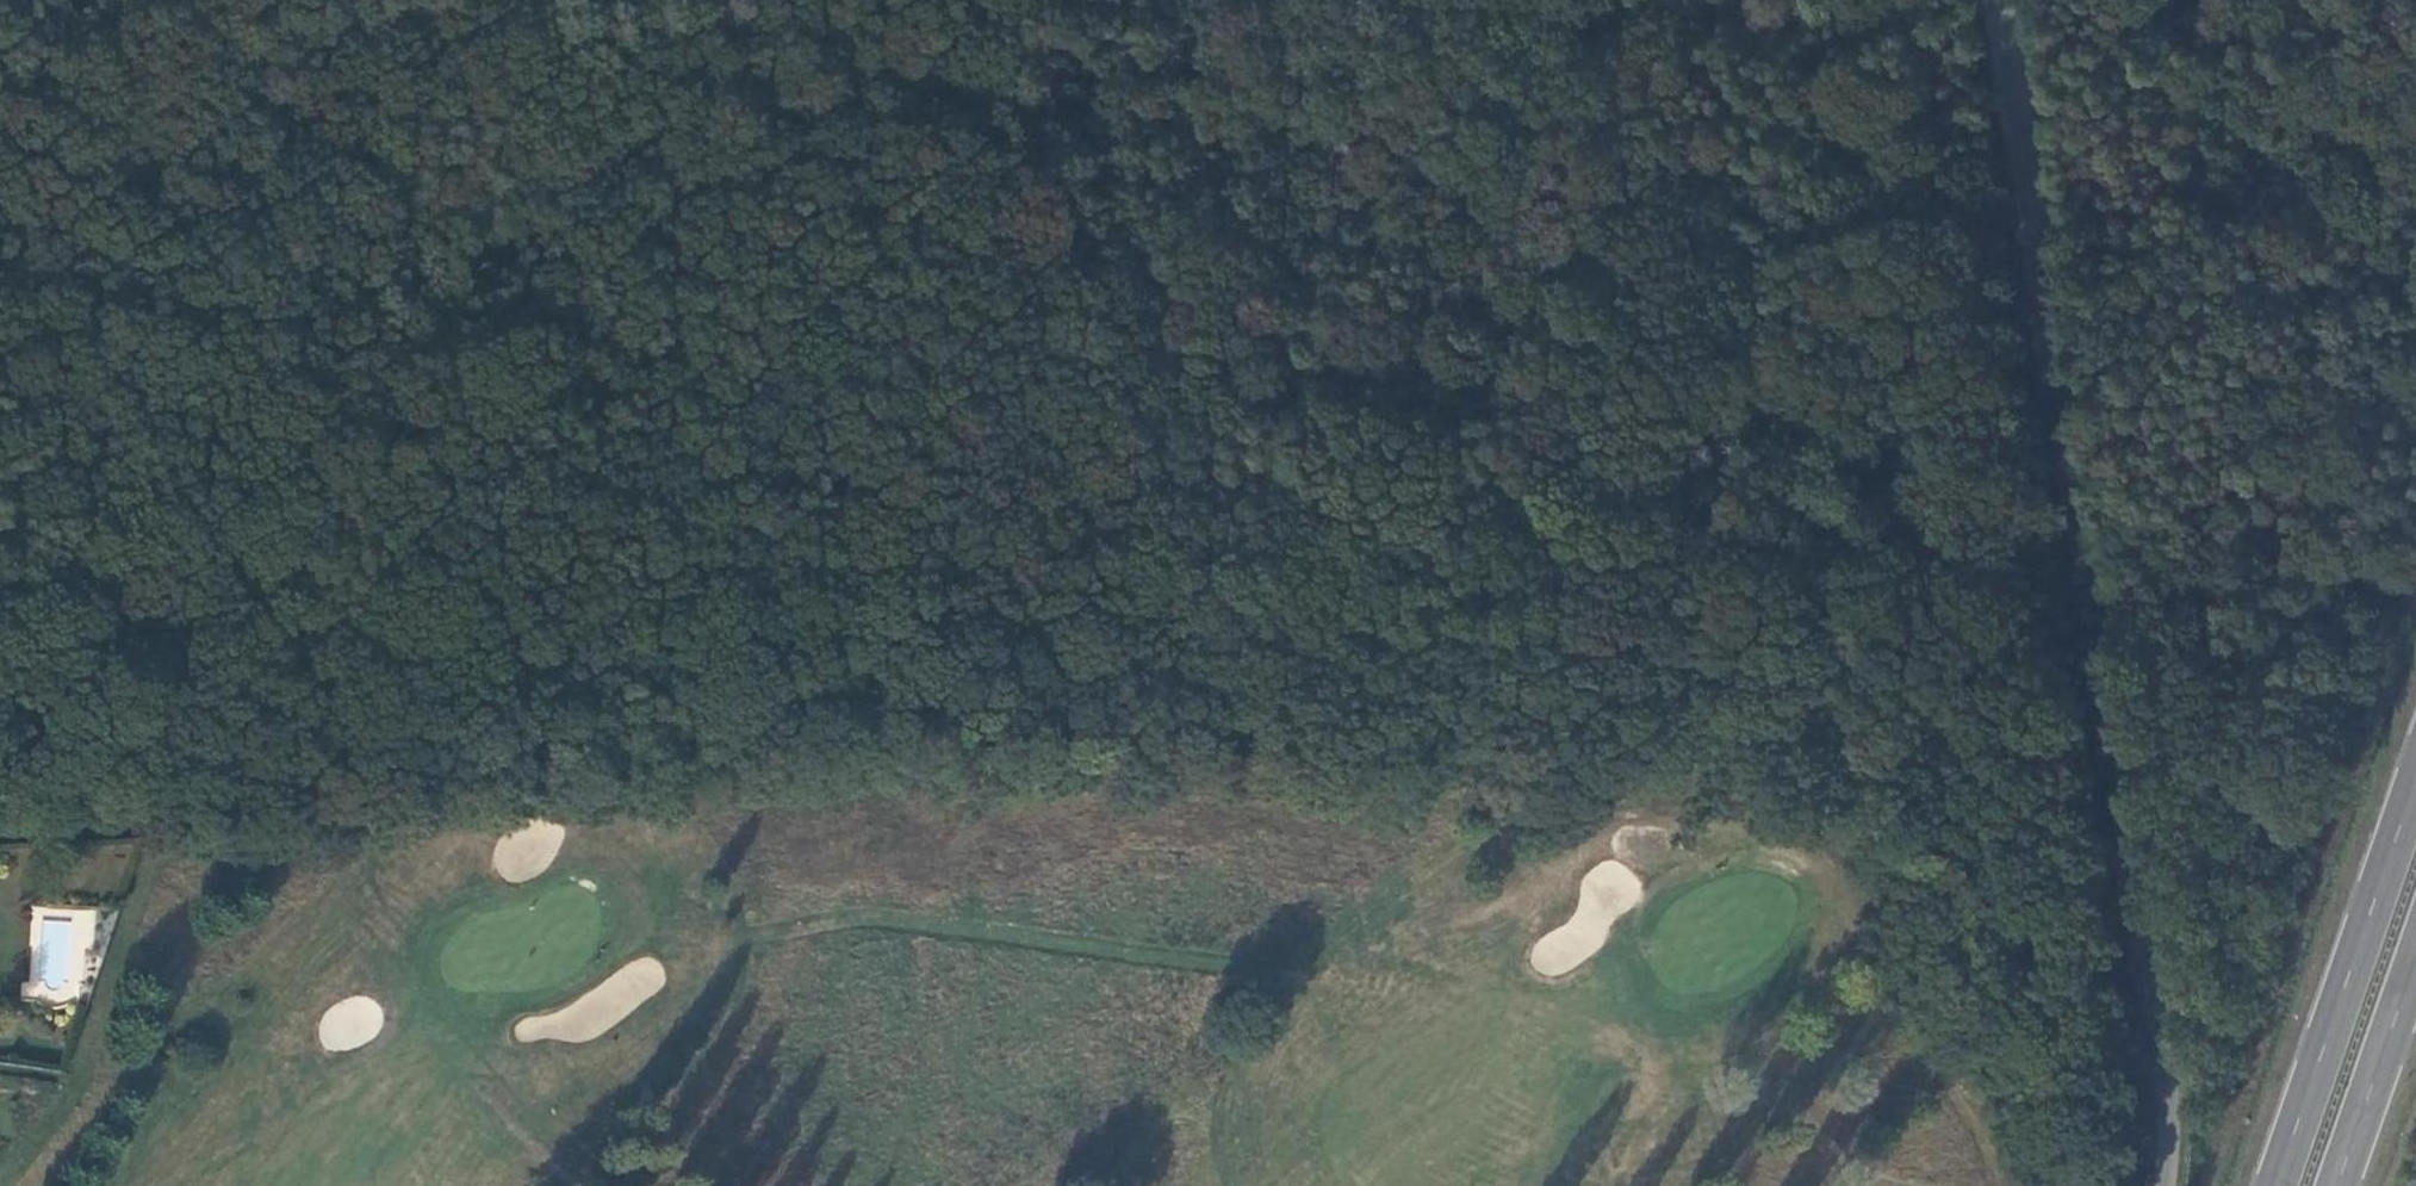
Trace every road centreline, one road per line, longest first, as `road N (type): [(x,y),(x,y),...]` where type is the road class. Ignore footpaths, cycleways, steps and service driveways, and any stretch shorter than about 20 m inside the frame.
road 1 (unclassified): [(2165,1185),(2178,1085),(2164,955),(2071,470),(2003,0)]
road 2 (trunk): [(2415,798),(2281,1185)]
road 3 (trunk): [(2343,1185),(2415,976)]

